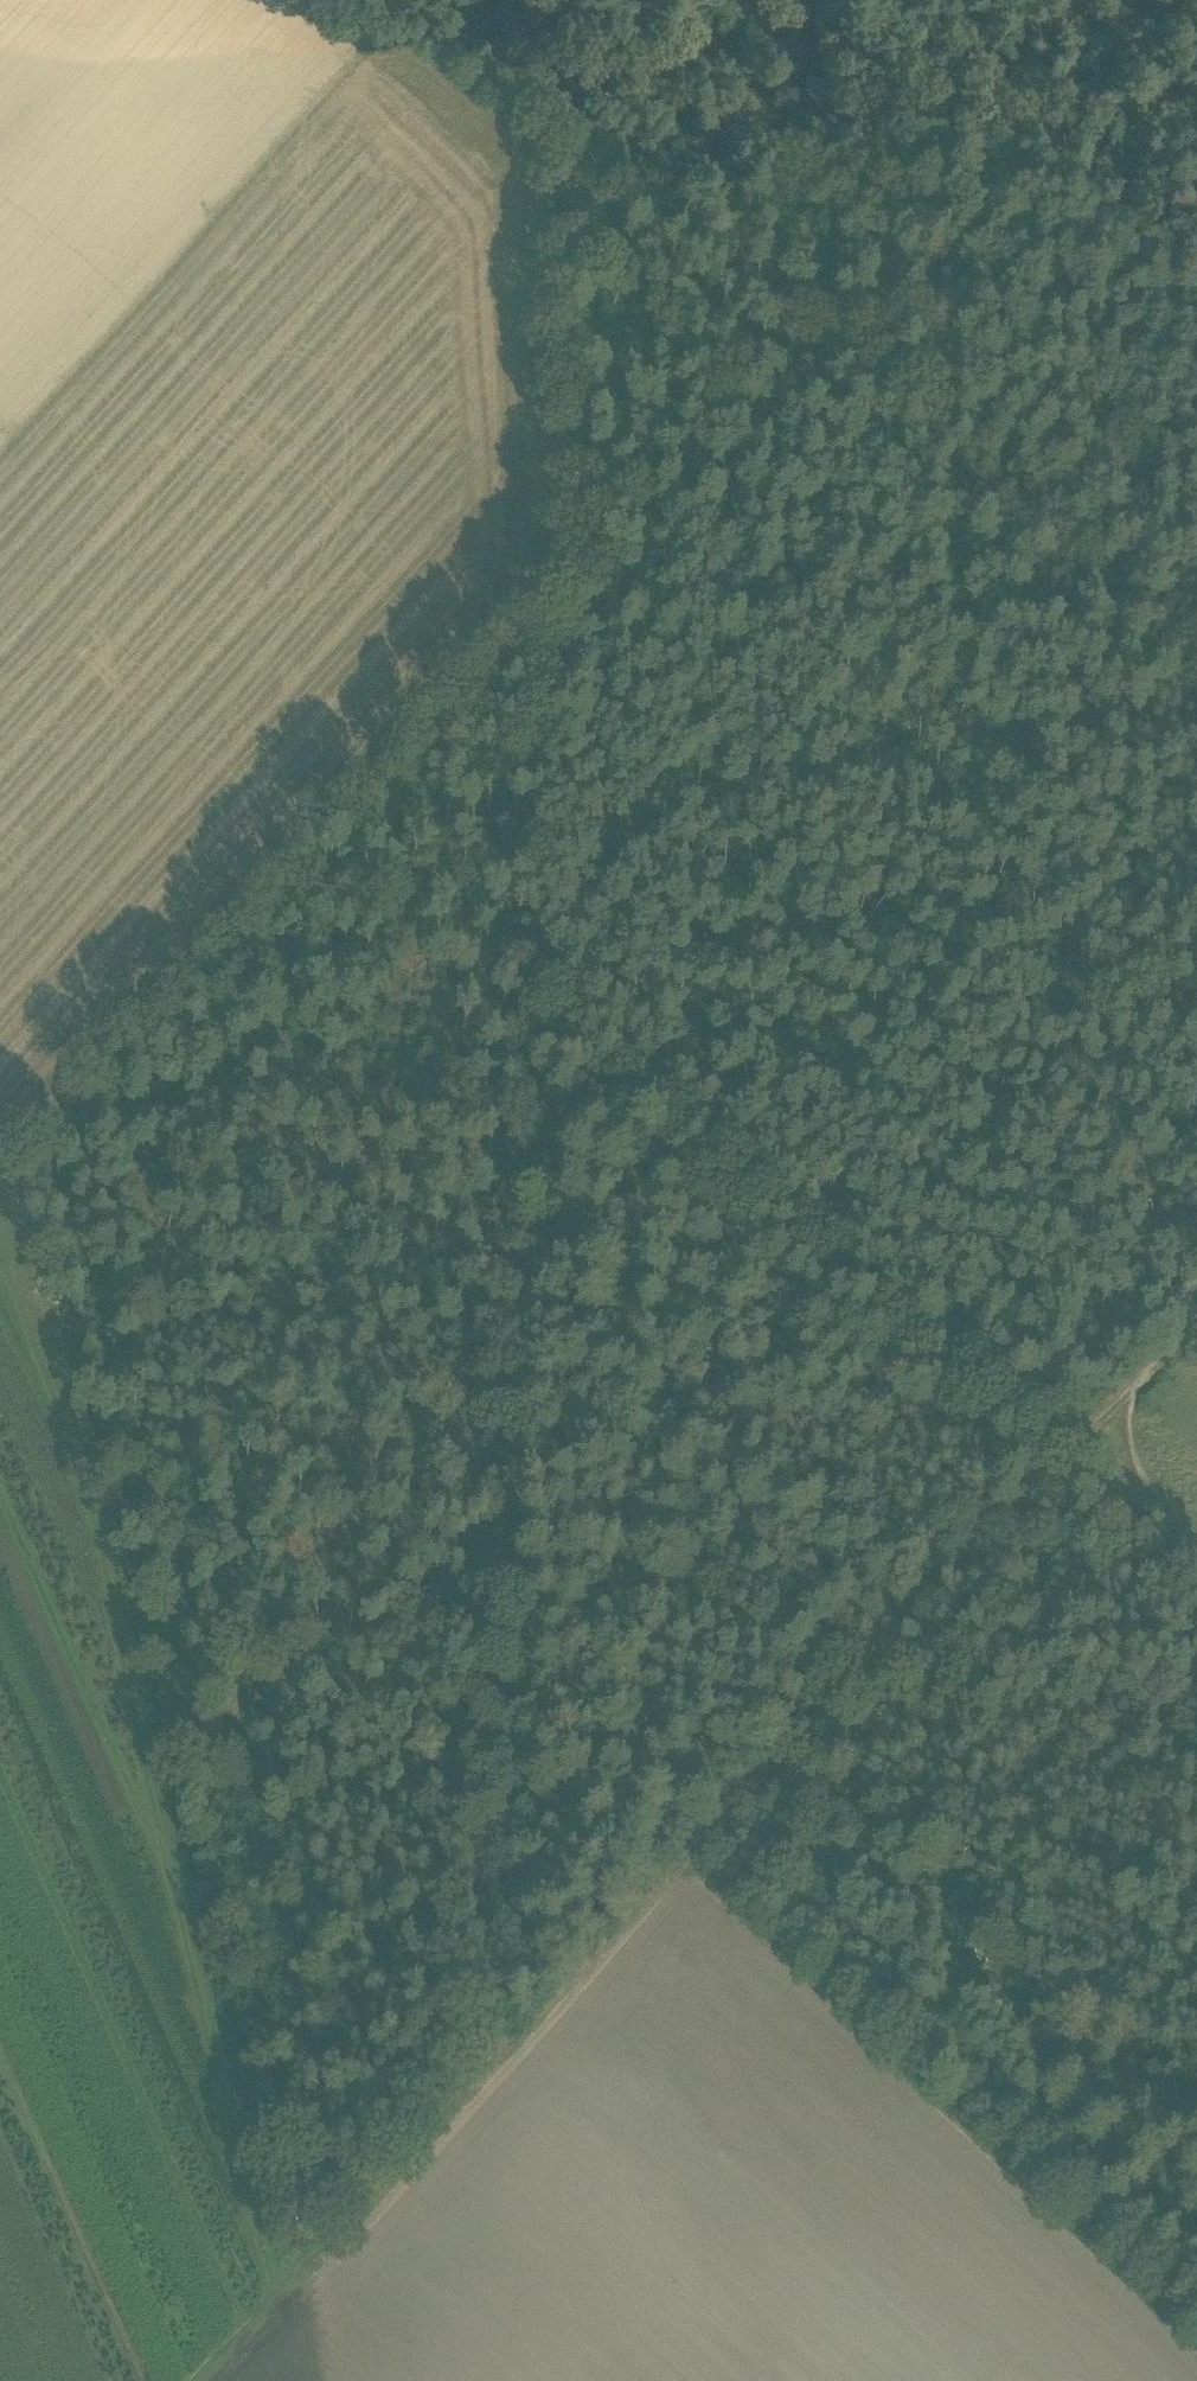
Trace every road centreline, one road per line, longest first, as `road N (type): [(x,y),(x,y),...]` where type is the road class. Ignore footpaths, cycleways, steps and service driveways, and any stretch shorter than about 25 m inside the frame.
road 1 (track): [(533,158),(545,643),(528,1130),(473,2096)]
road 2 (track): [(473,2096),(1085,1441)]
road 3 (track): [(1196,702),(1143,674),(782,356),(533,158)]
road 4 (track): [(221,2380),(473,2096)]
road 5 (track): [(1085,1441),(1196,1322)]
road 6 (track): [(529,0),(533,158)]
road 7 (track): [(1085,1441),(1196,1543)]

